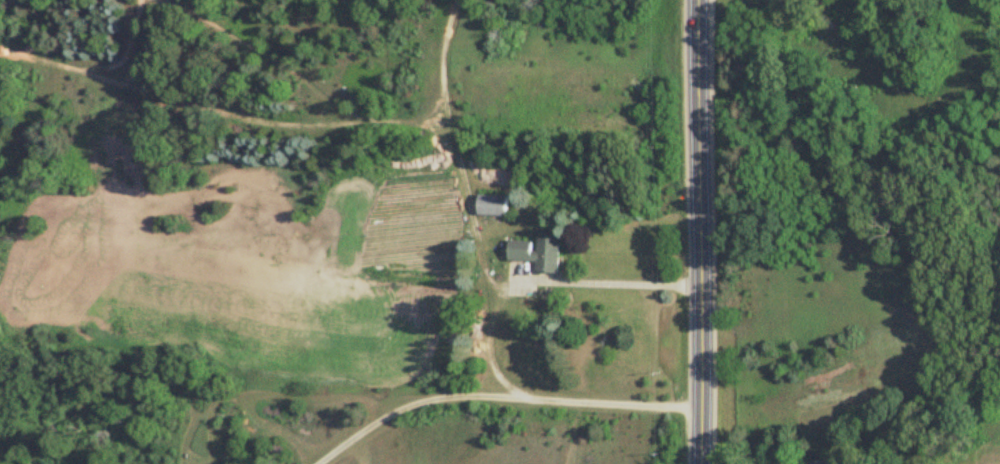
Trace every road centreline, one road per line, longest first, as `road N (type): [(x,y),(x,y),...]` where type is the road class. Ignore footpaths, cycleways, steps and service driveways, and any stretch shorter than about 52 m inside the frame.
road 1 (tertiary): [(699,463),(698,0)]

